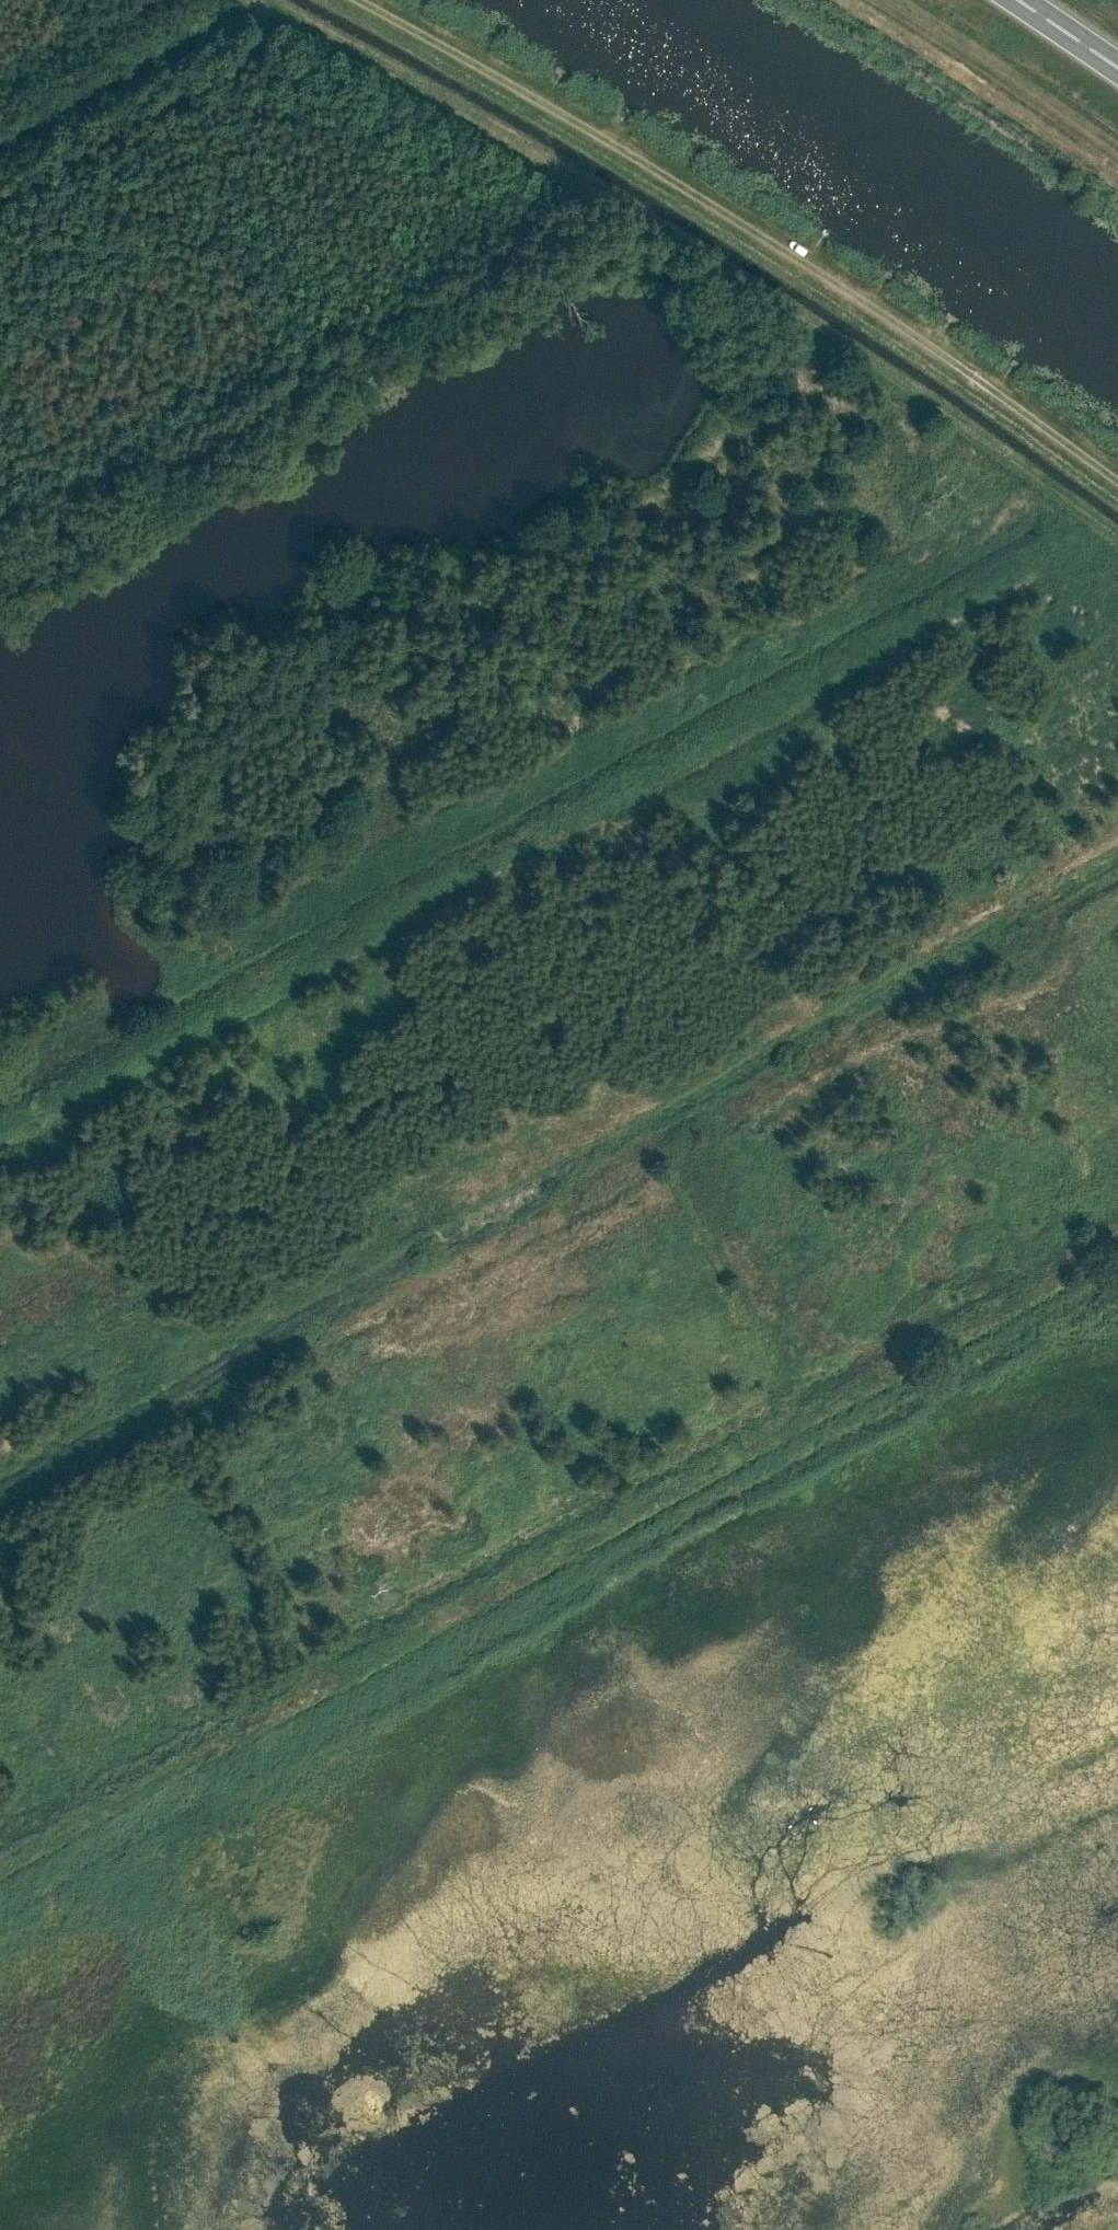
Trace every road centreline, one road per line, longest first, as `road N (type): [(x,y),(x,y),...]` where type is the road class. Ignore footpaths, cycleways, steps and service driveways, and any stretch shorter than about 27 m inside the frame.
road 1 (track): [(359,0),(743,230),(1117,494)]

